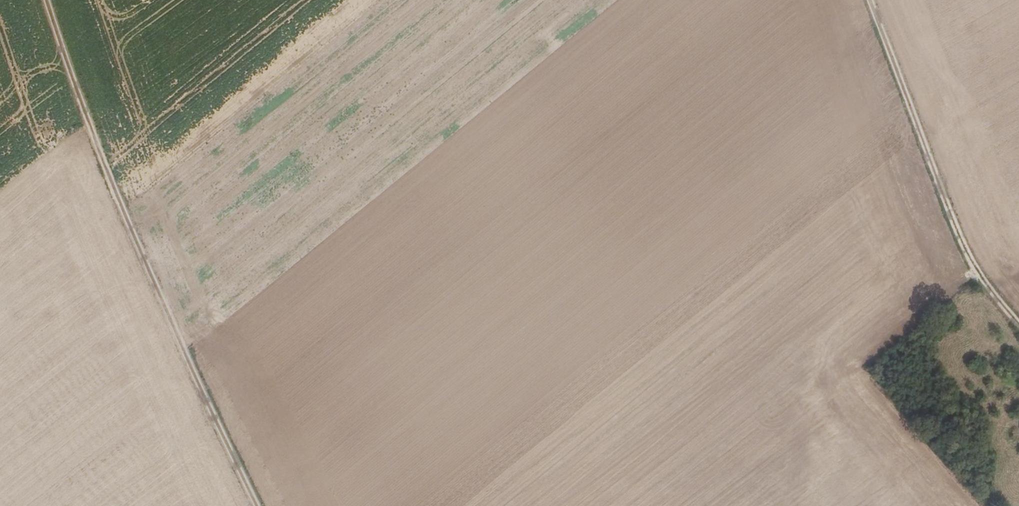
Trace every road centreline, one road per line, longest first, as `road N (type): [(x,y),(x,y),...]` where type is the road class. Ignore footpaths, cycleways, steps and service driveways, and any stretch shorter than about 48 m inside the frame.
road 1 (track): [(51,0),(106,167),(255,505)]
road 2 (track): [(1018,331),(974,278),(868,0)]

